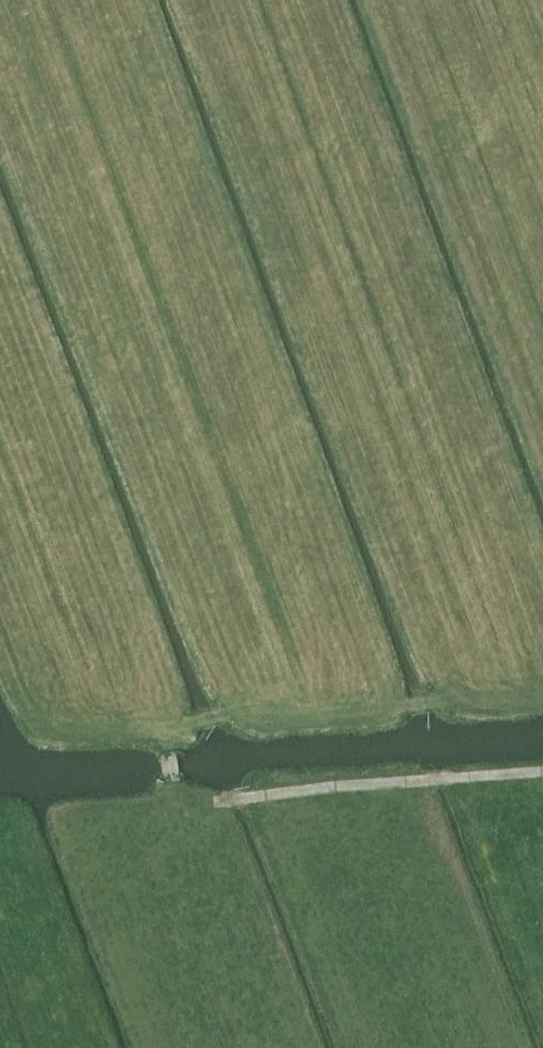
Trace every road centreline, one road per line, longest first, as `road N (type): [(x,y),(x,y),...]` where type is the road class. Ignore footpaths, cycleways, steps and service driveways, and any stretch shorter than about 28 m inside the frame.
road 1 (track): [(175,790),(240,798),(542,776)]

